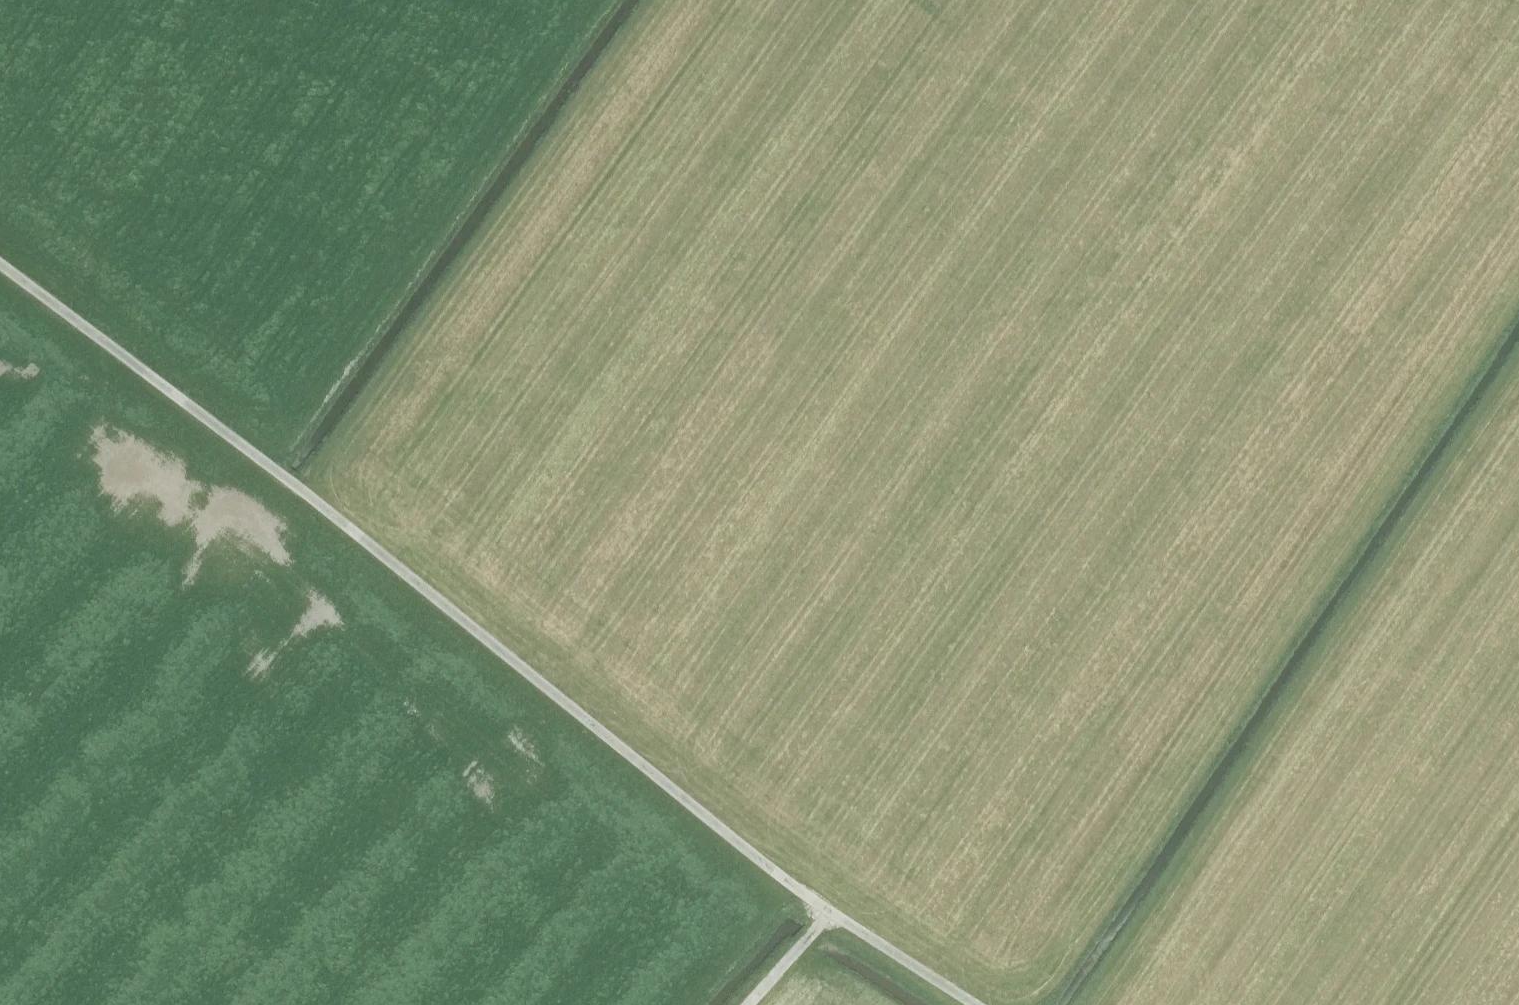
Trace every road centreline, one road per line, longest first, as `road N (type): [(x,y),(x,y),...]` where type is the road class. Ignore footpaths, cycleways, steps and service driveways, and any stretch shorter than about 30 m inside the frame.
road 1 (track): [(976,1004),(724,831),(280,473),(0,262)]
road 2 (track): [(748,1004),(831,911)]

